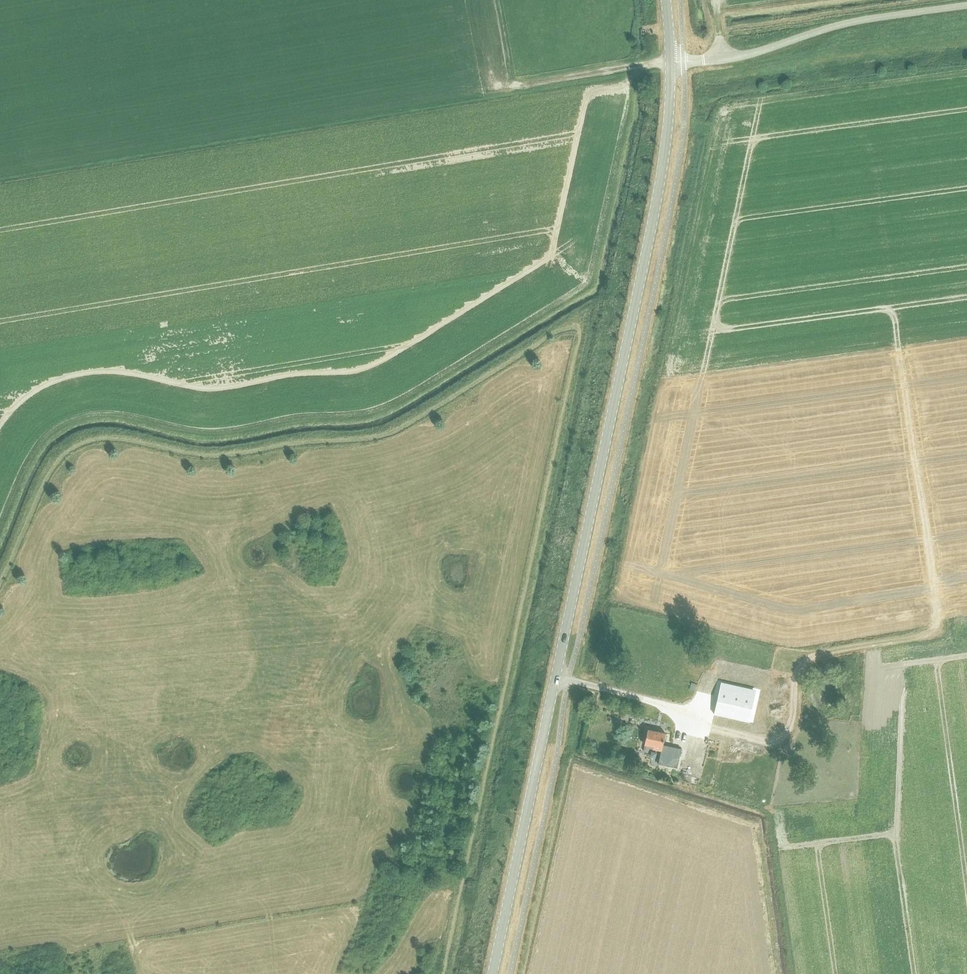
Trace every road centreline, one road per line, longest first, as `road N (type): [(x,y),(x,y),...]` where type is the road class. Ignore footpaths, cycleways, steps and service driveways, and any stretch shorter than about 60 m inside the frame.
road 1 (secondary): [(492,973),(664,174),(670,59)]
road 2 (unclassified): [(670,59),(966,3)]

